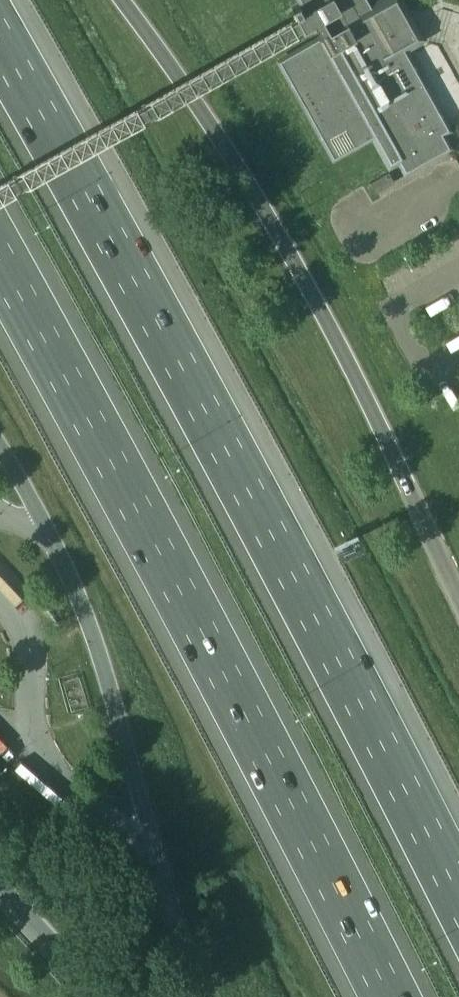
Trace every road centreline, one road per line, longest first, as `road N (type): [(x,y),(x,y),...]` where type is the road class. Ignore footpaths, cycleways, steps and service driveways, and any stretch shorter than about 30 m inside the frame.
road 1 (motorway): [(458,889),(0,39)]
road 2 (motorway): [(0,260),(389,996)]
road 3 (motorway): [(0,882),(103,996)]

